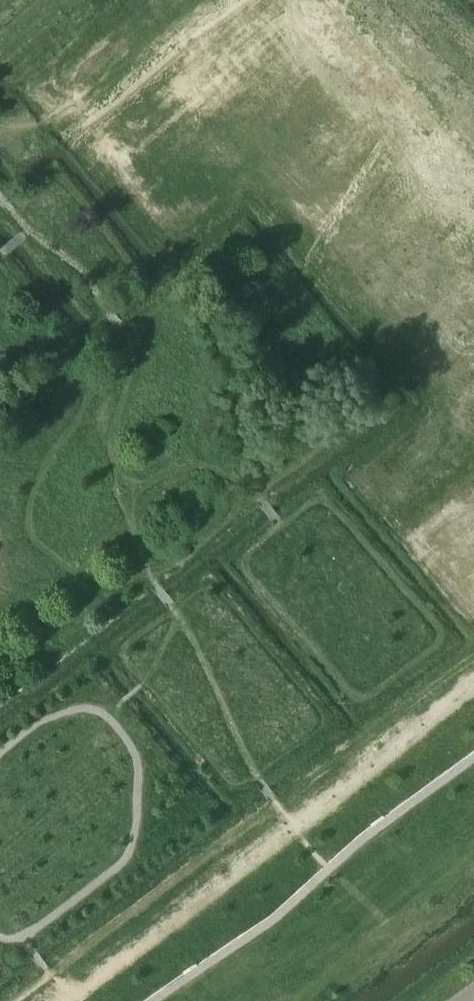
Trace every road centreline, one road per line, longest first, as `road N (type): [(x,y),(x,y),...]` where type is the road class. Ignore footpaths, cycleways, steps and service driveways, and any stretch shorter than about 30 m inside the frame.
road 1 (unclassified): [(473,682),(367,776),(63,1000)]
road 2 (residential): [(423,356),(156,42),(204,0)]

